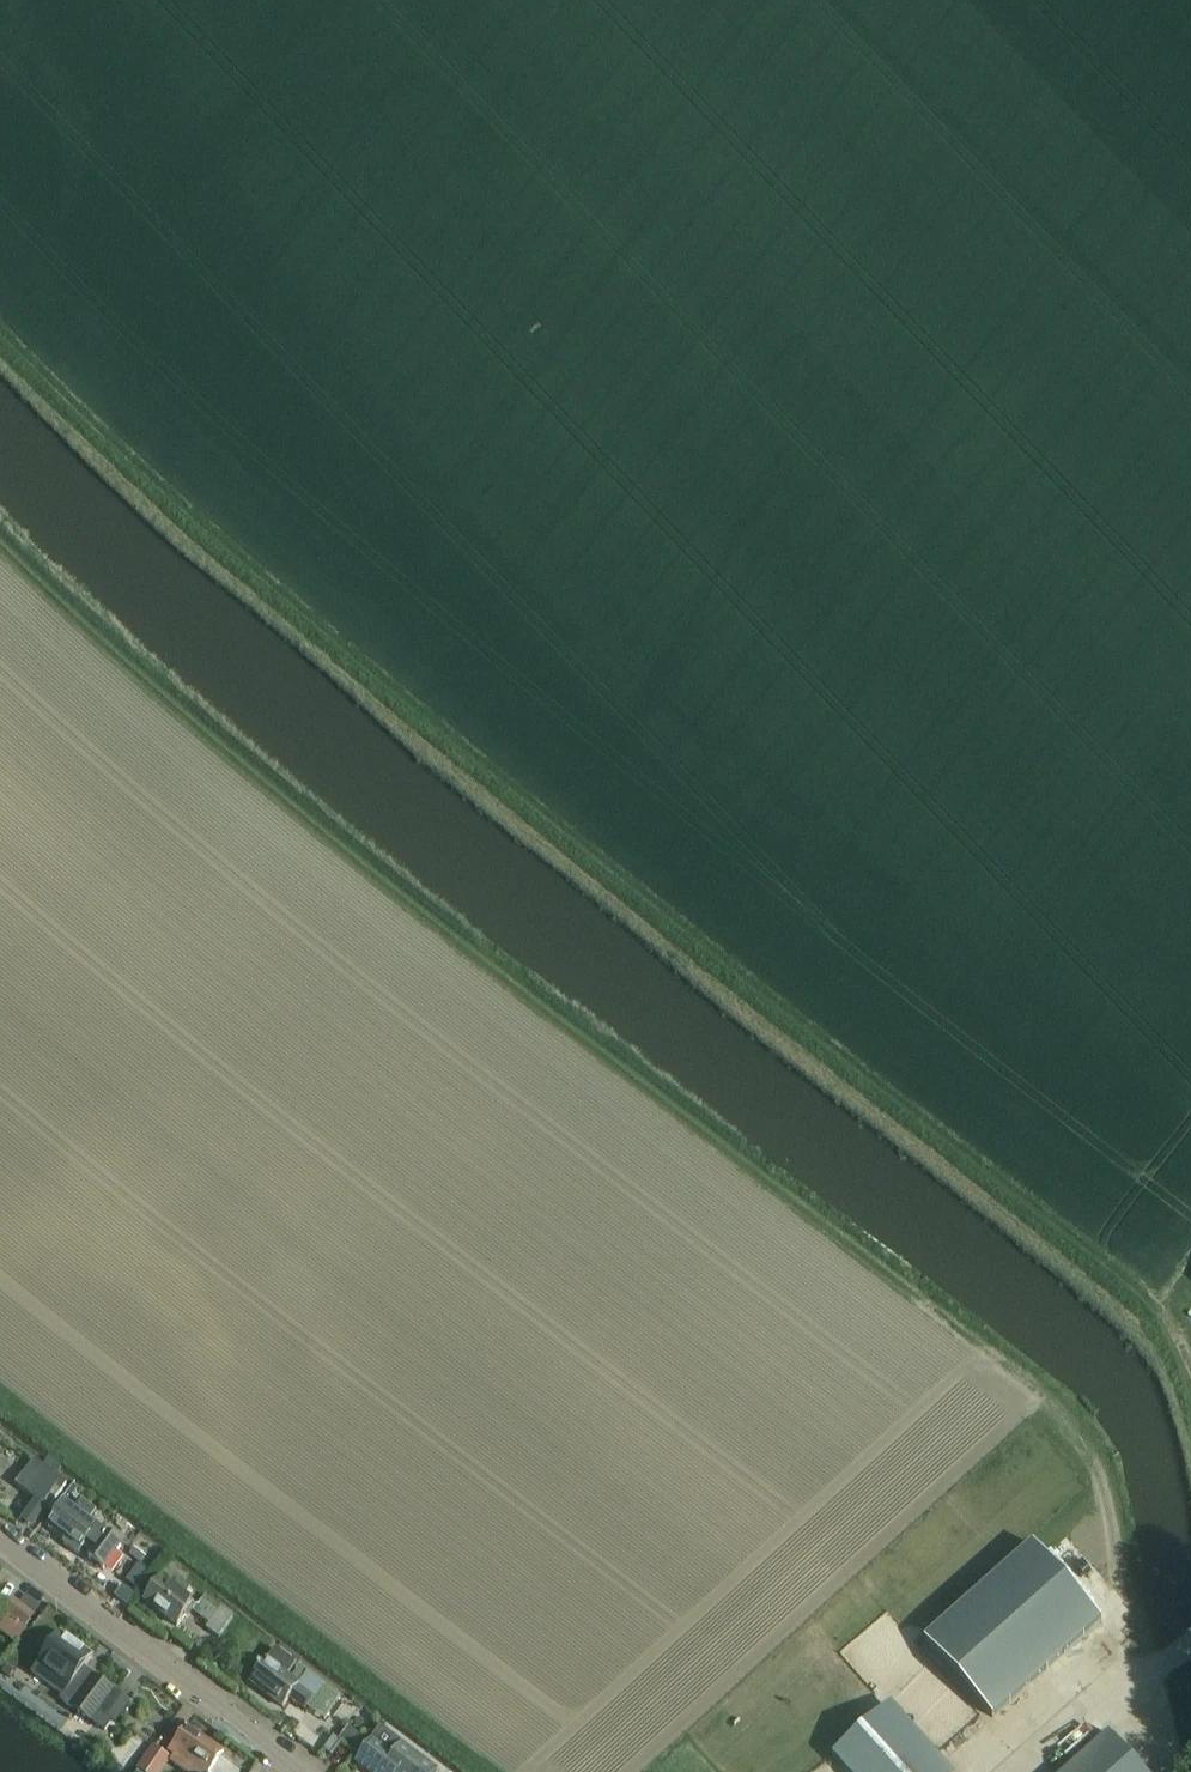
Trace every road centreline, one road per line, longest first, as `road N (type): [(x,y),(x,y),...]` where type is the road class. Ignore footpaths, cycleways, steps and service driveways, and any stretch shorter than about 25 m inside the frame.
road 1 (secondary): [(303,1771),(0,1545)]

